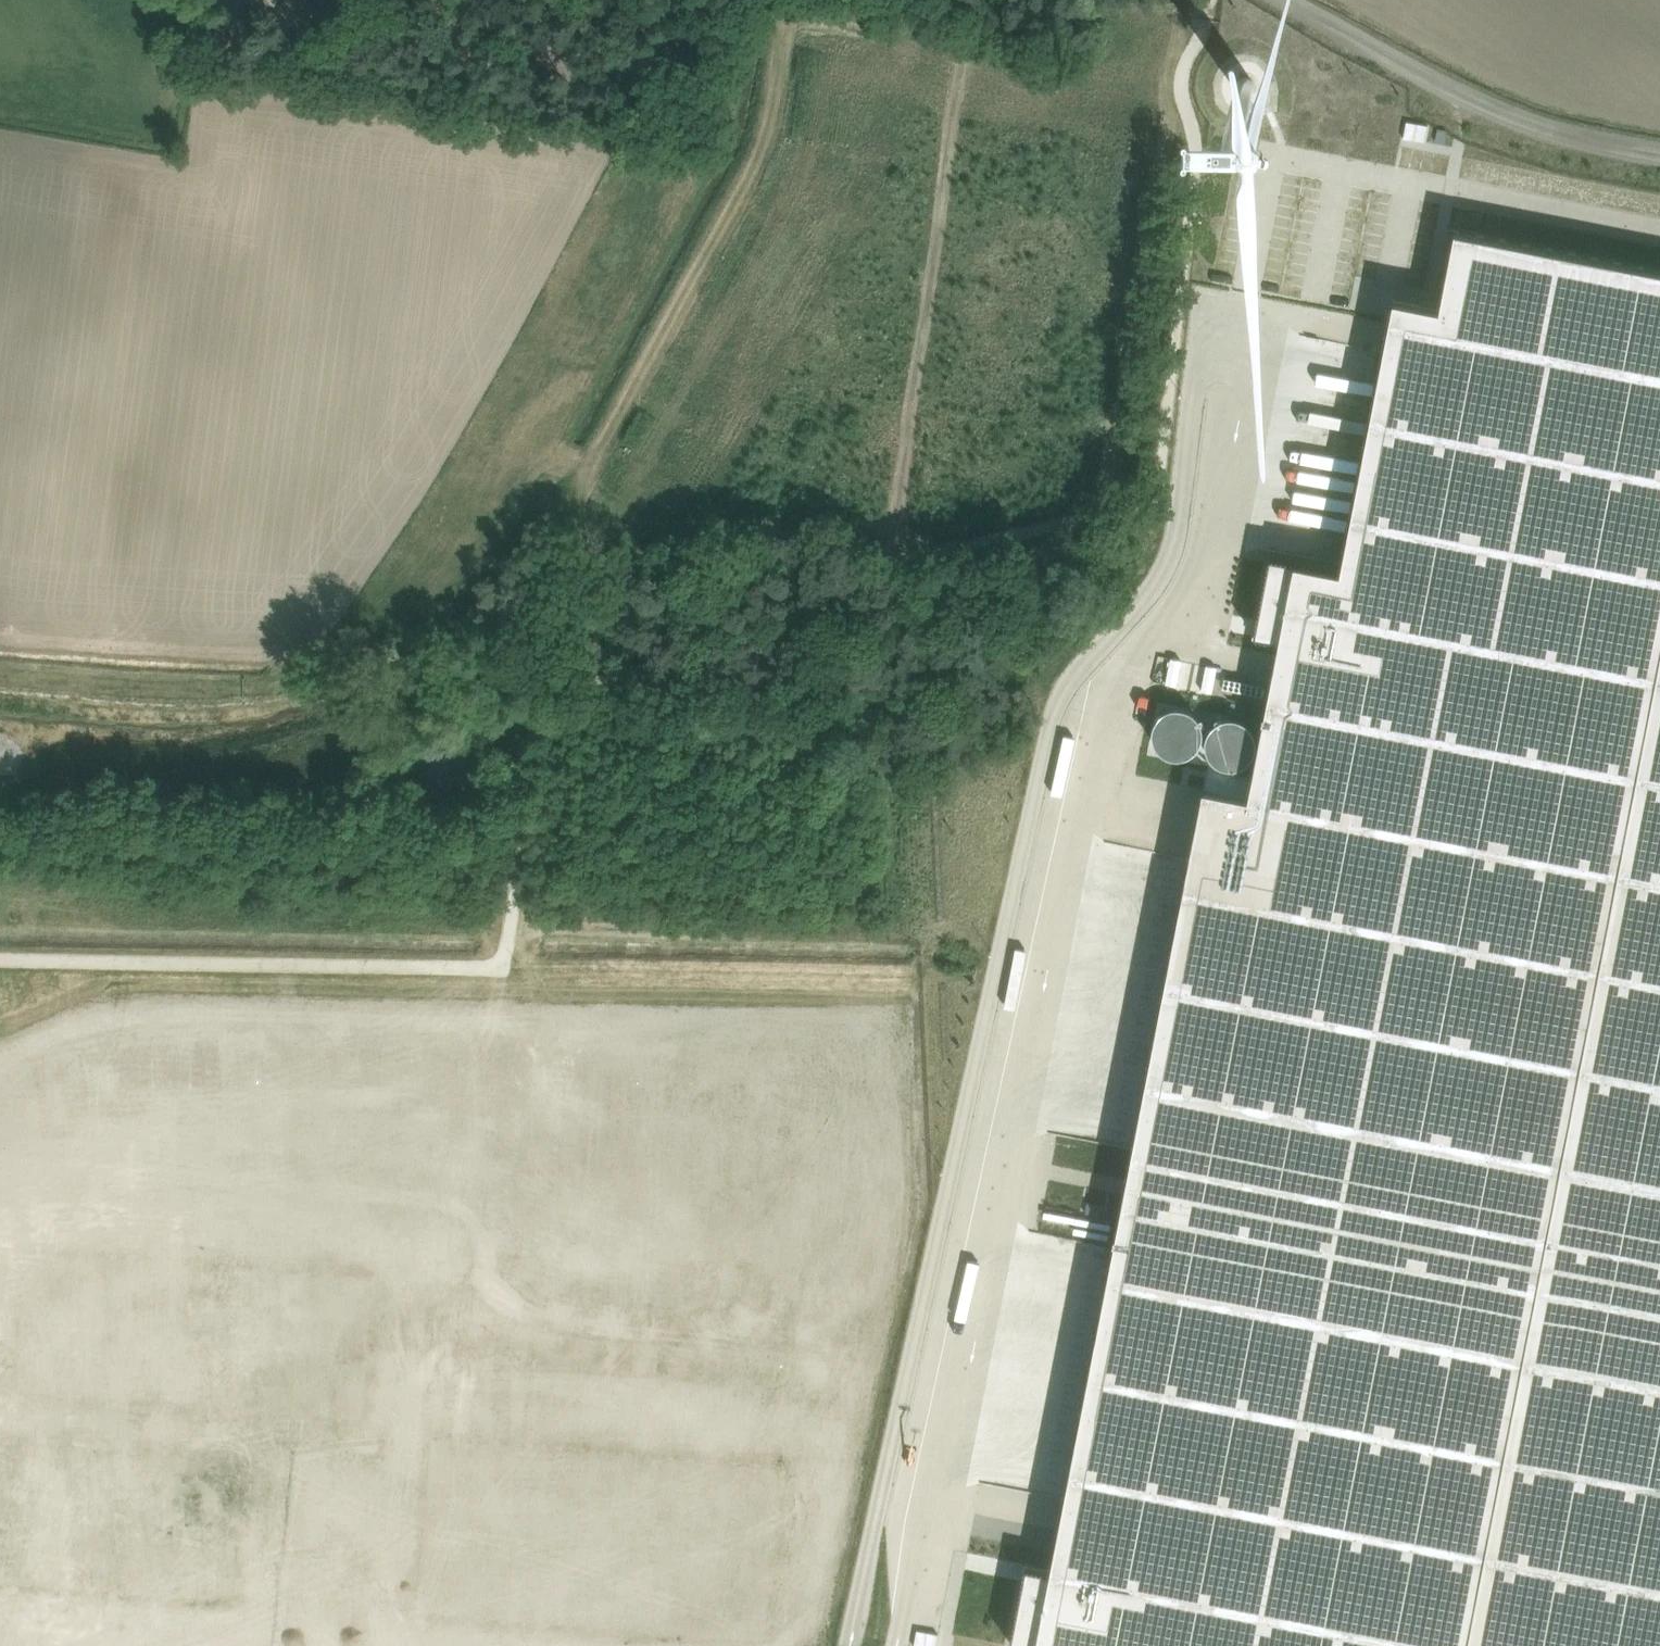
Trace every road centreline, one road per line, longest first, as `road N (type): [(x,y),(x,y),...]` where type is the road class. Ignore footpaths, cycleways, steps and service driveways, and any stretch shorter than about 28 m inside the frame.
road 1 (track): [(1196,0),(1143,462),(1124,504),(1100,519),(1069,534),(960,553),(856,583),(772,625),(701,679),(675,685),(0,636)]
road 2 (track): [(0,960),(497,967),(544,676)]
road 3 (track): [(1100,519),(1173,0)]
road 4 (track): [(1659,154),(1535,126),(1275,0)]

